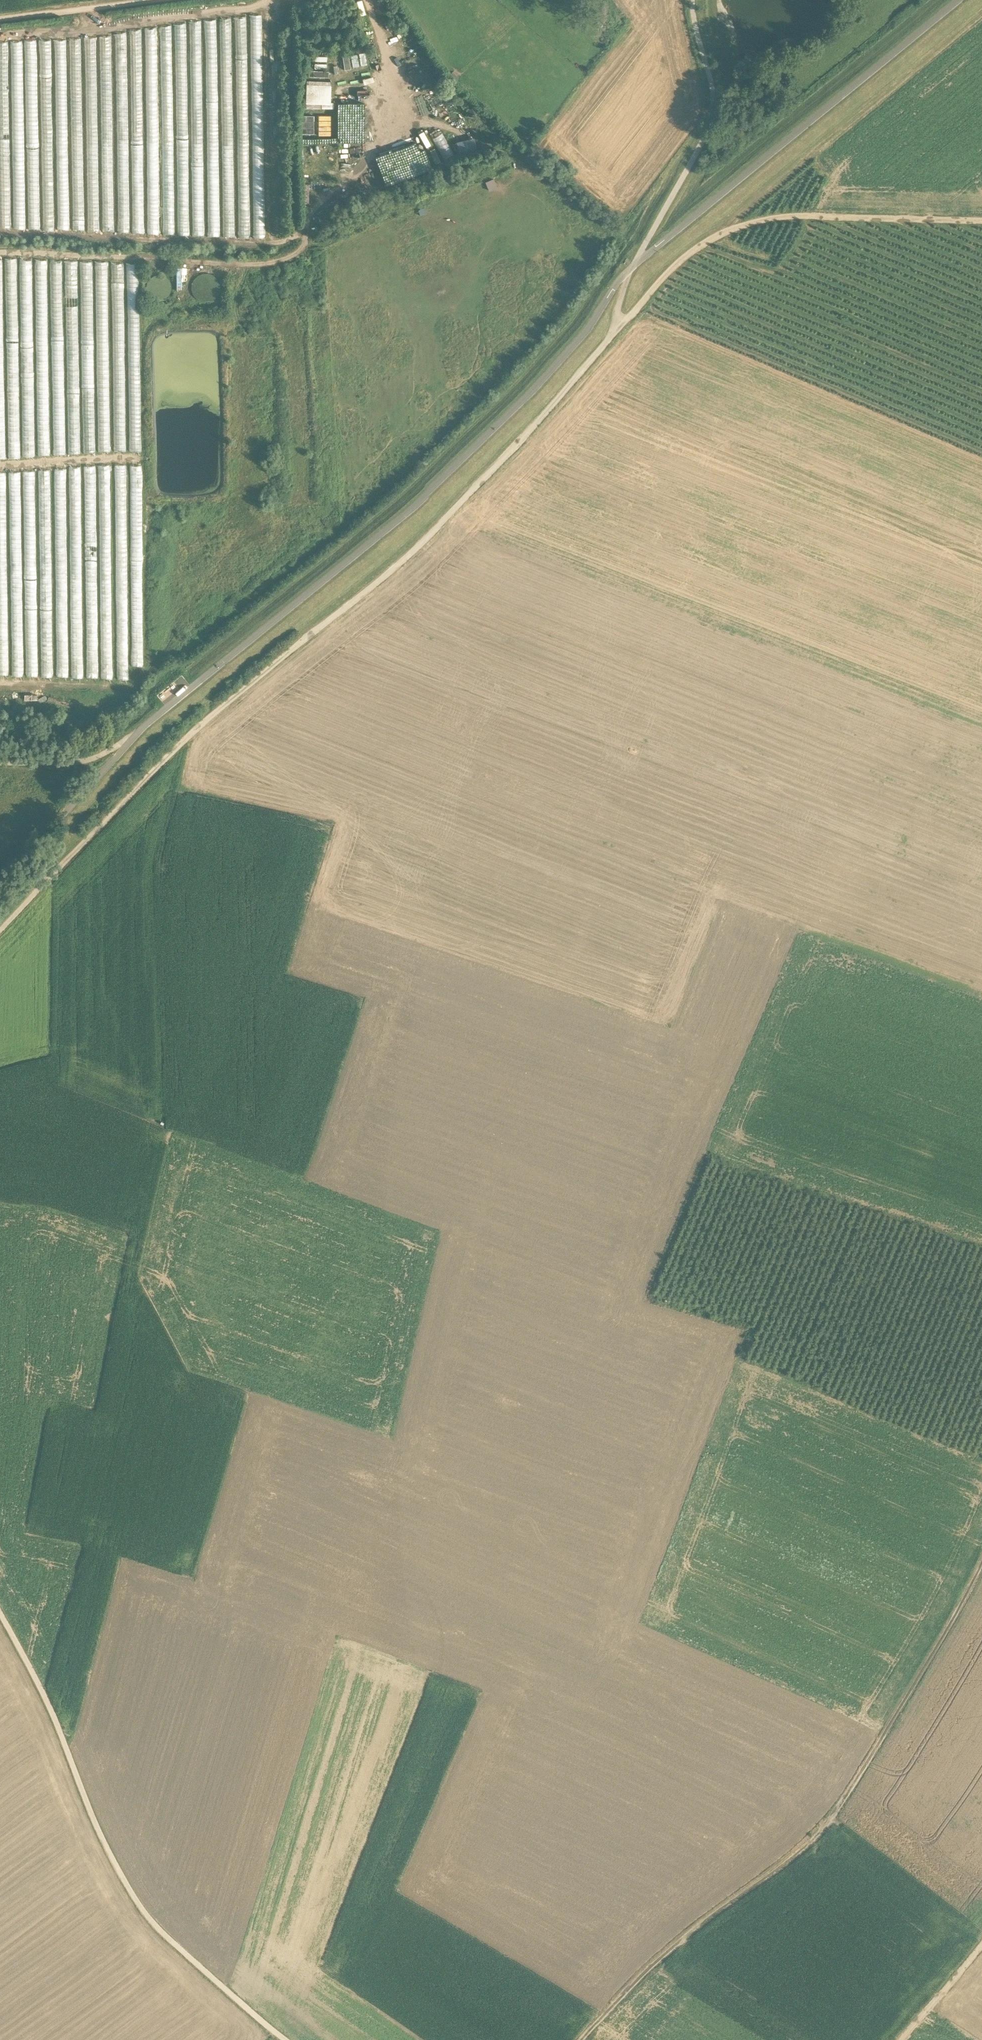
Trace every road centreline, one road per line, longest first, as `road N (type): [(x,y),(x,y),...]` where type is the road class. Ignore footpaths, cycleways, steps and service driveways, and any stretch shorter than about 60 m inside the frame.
road 1 (track): [(981,218),(779,216),(691,250),(441,522),(197,728),(46,881)]
road 2 (track): [(579,2039),(674,1944),(780,1863),(841,1801),(981,1558)]
road 3 (unclassified): [(289,2039),(148,1916),(0,1613)]
road 4 (unclassified): [(634,263),(710,124),(711,83),(693,0)]
road 5 (unclassified): [(0,929),(46,881),(69,806),(139,727)]
road 6 (unclassified): [(0,20),(153,0)]
road 7 (track): [(0,253),(131,255)]
road 8 (track): [(981,1941),(901,2039)]

